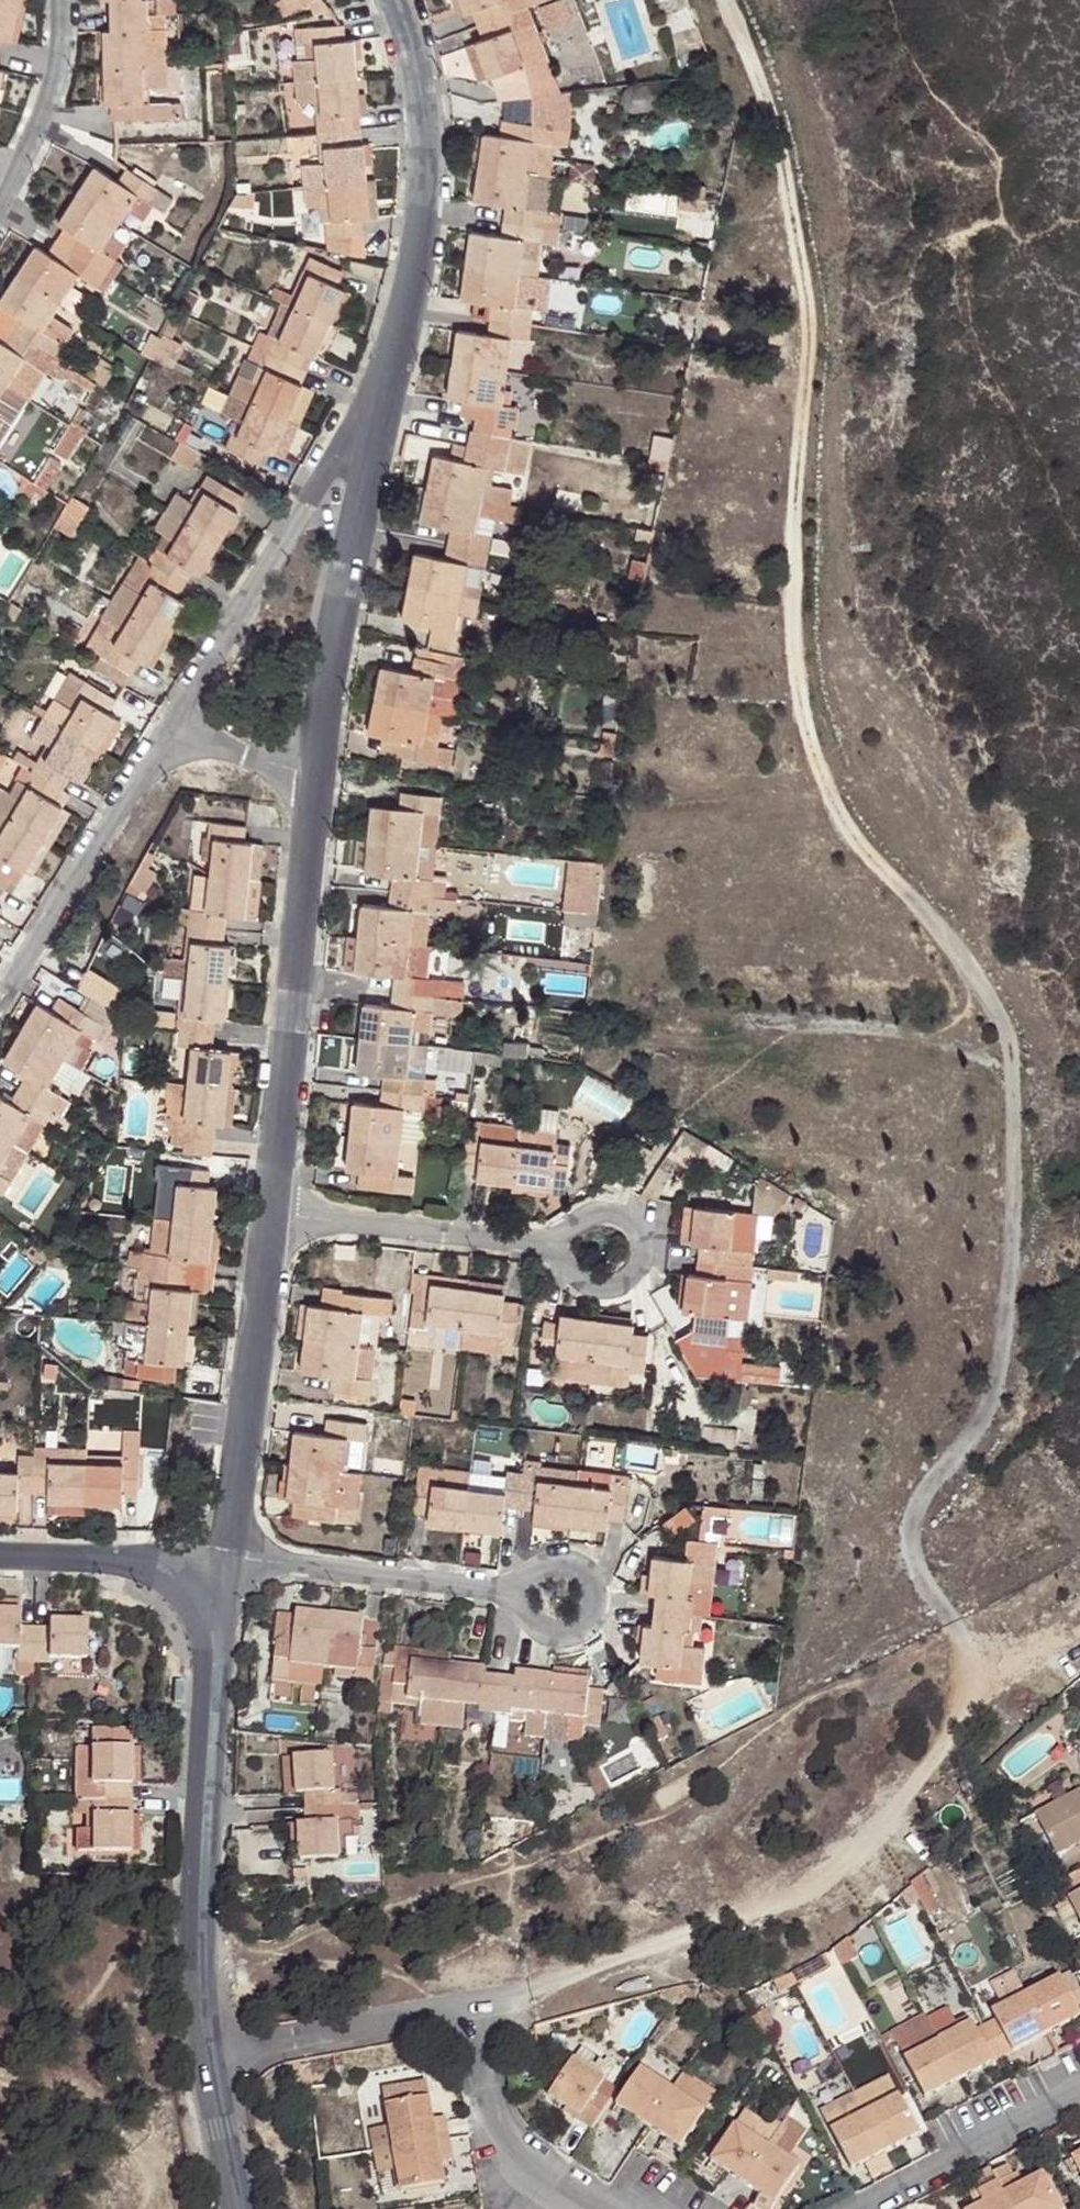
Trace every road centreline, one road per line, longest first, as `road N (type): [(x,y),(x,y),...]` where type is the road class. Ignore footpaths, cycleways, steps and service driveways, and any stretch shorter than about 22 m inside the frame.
road 1 (residential): [(211,2060),(464,2012),(483,2123),(498,2143),(602,2208)]
road 2 (residential): [(211,2060),(200,2000),(200,1891),(211,1594)]
road 3 (residential): [(265,1236),(315,779)]
road 4 (residential): [(384,395),(417,275),(420,210),(416,126),(385,0)]
road 5 (residential): [(384,395),(175,731)]
road 6 (residential): [(315,779),(384,395)]
road 7 (residential): [(211,1594),(239,1514),(265,1236)]
road 8 (residential): [(0,1009),(175,731)]
road 9 (residential): [(211,1594),(267,1590),(504,1613)]
road 10 (residential): [(542,1266),(265,1236)]
road 11 (residential): [(863,2208),(1079,2089)]
road 12 (residential): [(51,0),(57,27),(47,136),(0,228)]
road 13 (residential): [(504,1613),(538,1652),(554,1657),(578,1654),(590,1642),(591,1601),(576,1587),(556,1583),(520,1600)]
road 14 (residential): [(542,1266),(590,1309),(624,1301),(633,1265),(625,1248),(605,1235),(569,1246)]
road 15 (residential): [(211,1594),(131,1564),(0,1556)]
road 16 (residential): [(234,2208),(211,2060)]
road 17 (residential): [(175,731),(315,779)]

